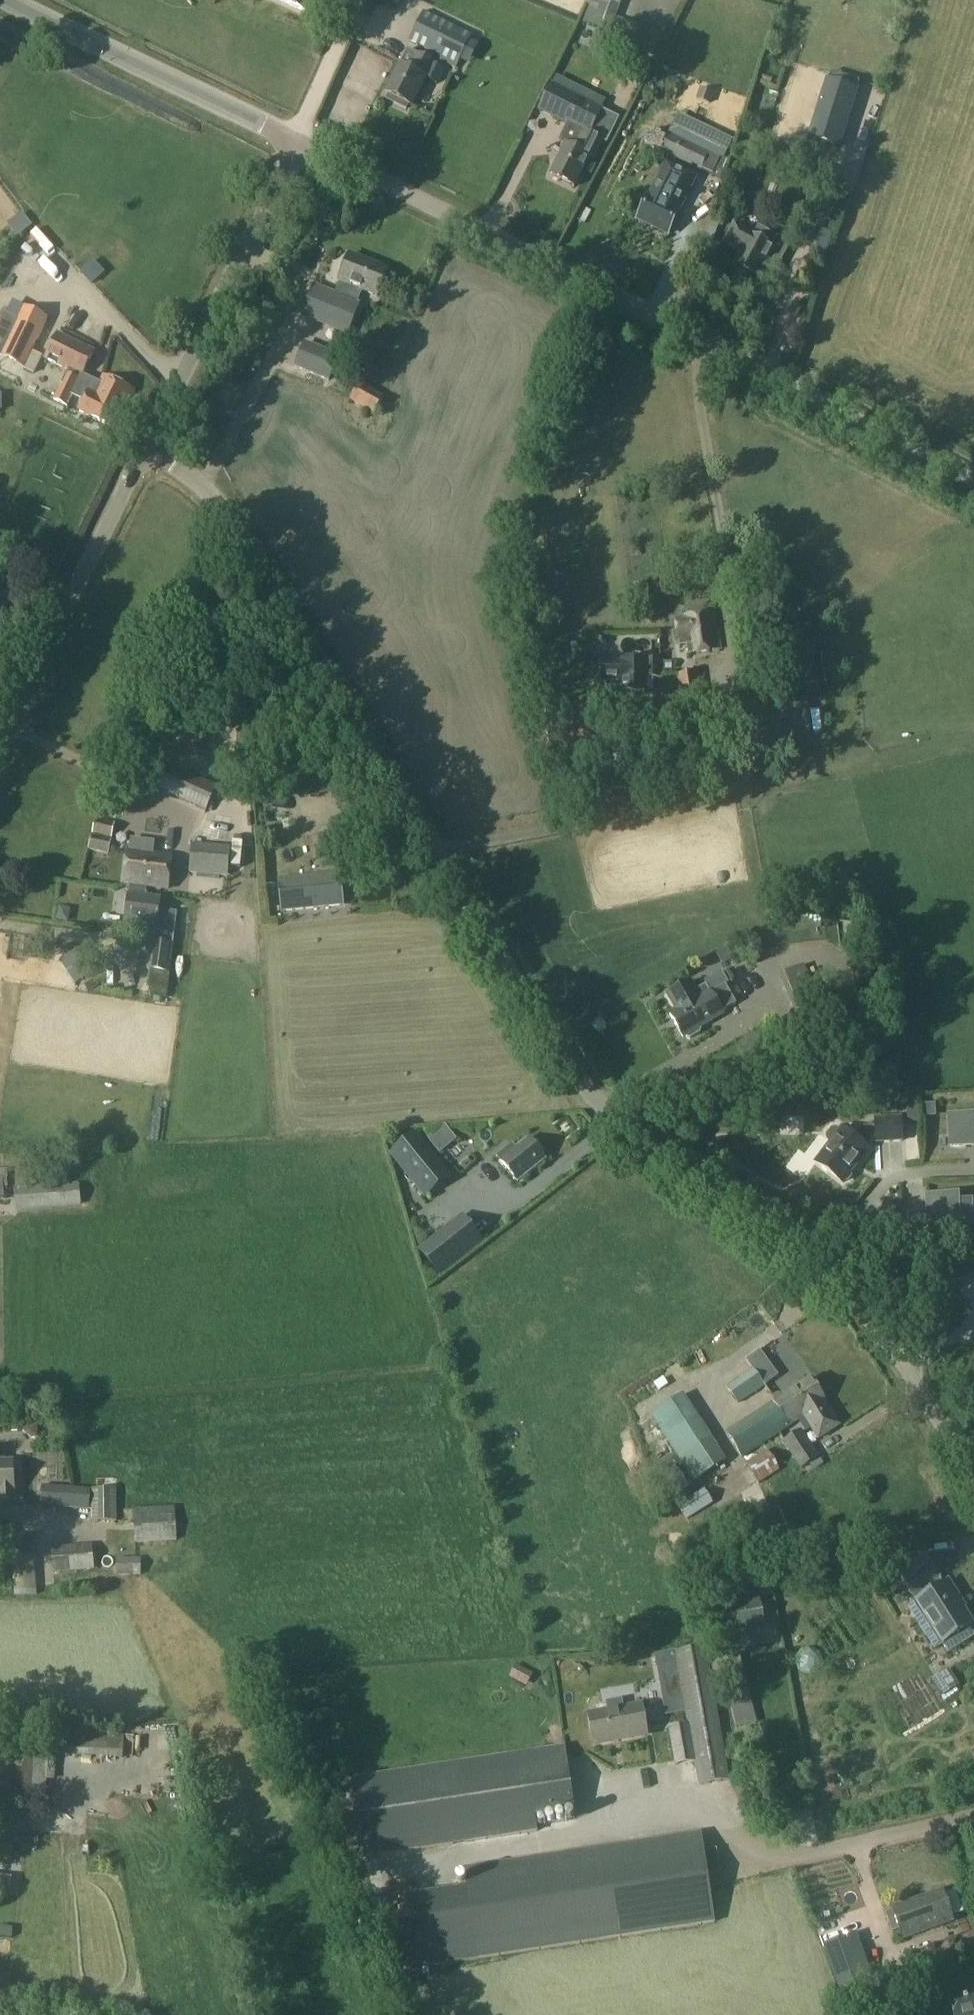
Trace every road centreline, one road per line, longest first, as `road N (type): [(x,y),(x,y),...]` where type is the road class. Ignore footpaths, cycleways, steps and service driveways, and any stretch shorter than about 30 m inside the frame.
road 1 (unclassified): [(806,1271),(639,1140),(543,1029),(227,514),(150,447)]
road 2 (unclassified): [(973,480),(297,140)]
road 3 (track): [(973,742),(435,853)]
road 4 (unclassified): [(150,447),(297,140)]
road 5 (unclassified): [(0,747),(150,447)]
road 6 (unclassified): [(297,140),(13,0)]
road 7 (unclassified): [(973,1474),(933,1411),(806,1271)]
road 8 (residential): [(973,1168),(890,1179),(806,1271)]
road 9 (track): [(362,0),(297,140)]

